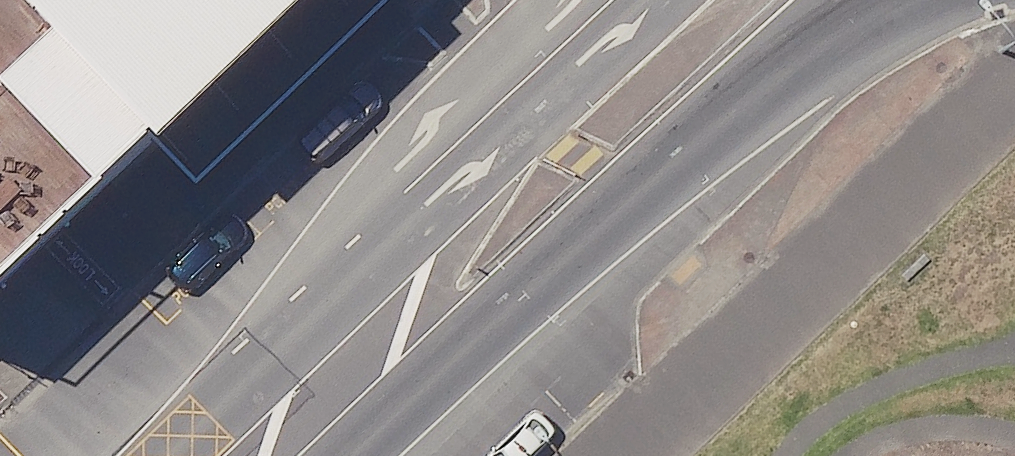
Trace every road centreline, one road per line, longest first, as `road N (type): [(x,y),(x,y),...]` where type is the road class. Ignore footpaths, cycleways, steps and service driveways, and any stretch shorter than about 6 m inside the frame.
road 1 (trunk): [(882,0),(648,195),(584,259),(275,445)]
road 2 (trunk): [(275,445),(471,147),(614,0)]

